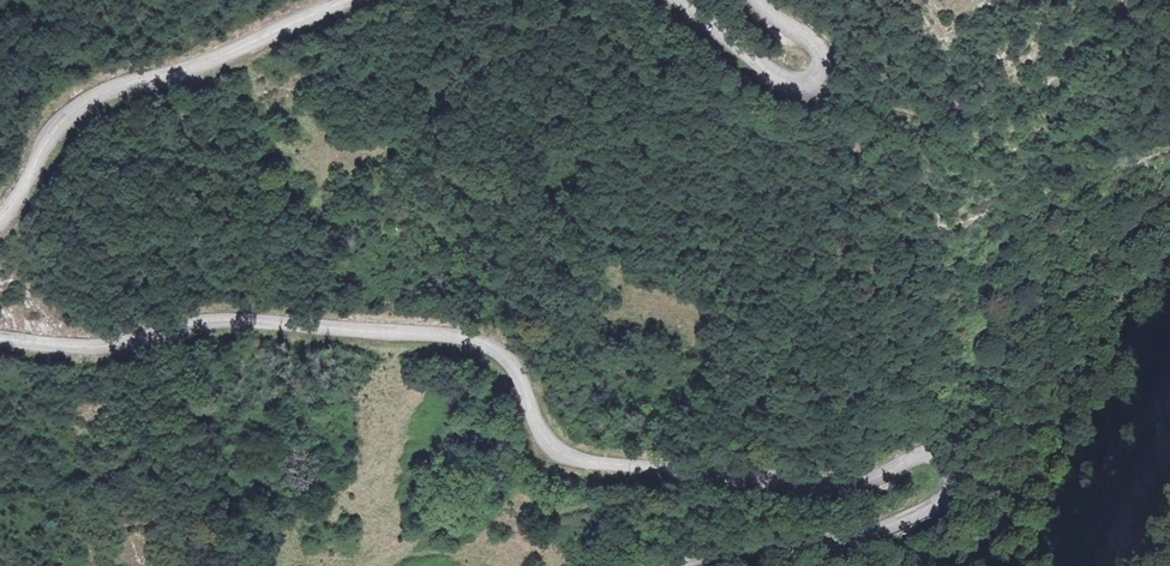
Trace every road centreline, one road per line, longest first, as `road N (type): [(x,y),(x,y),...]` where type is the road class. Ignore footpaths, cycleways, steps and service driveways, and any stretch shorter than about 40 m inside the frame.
road 1 (tertiary): [(668,565),(776,540),(866,533),(935,502),(950,477),(934,453),(916,453),(867,478),(822,479),(586,460),(557,448),(505,353),(459,334),(249,318),(91,342),(0,336)]
road 2 (tertiary): [(0,218),(49,136),(92,98),(200,66),(345,0)]
road 3 (tertiary): [(678,0),(779,83),(802,86),(814,78),(813,46),(750,0)]
road 4 (track): [(950,477),(1009,443),(1059,394)]

